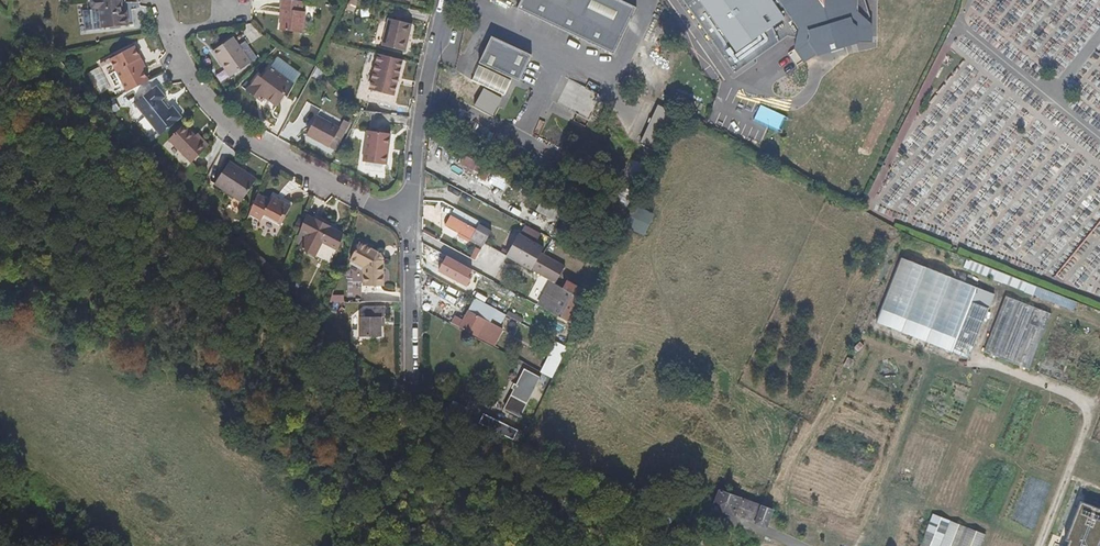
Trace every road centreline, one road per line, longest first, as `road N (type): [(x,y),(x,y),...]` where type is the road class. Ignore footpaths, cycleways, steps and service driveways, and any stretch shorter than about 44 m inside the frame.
road 1 (residential): [(162,0),(184,64),(219,113),(381,212),(414,211)]
road 2 (track): [(1040,545),(1090,419),(1087,404),(977,357)]
road 3 (residential): [(451,0),(434,62),(414,211)]
road 4 (residential): [(414,211),(411,373)]

